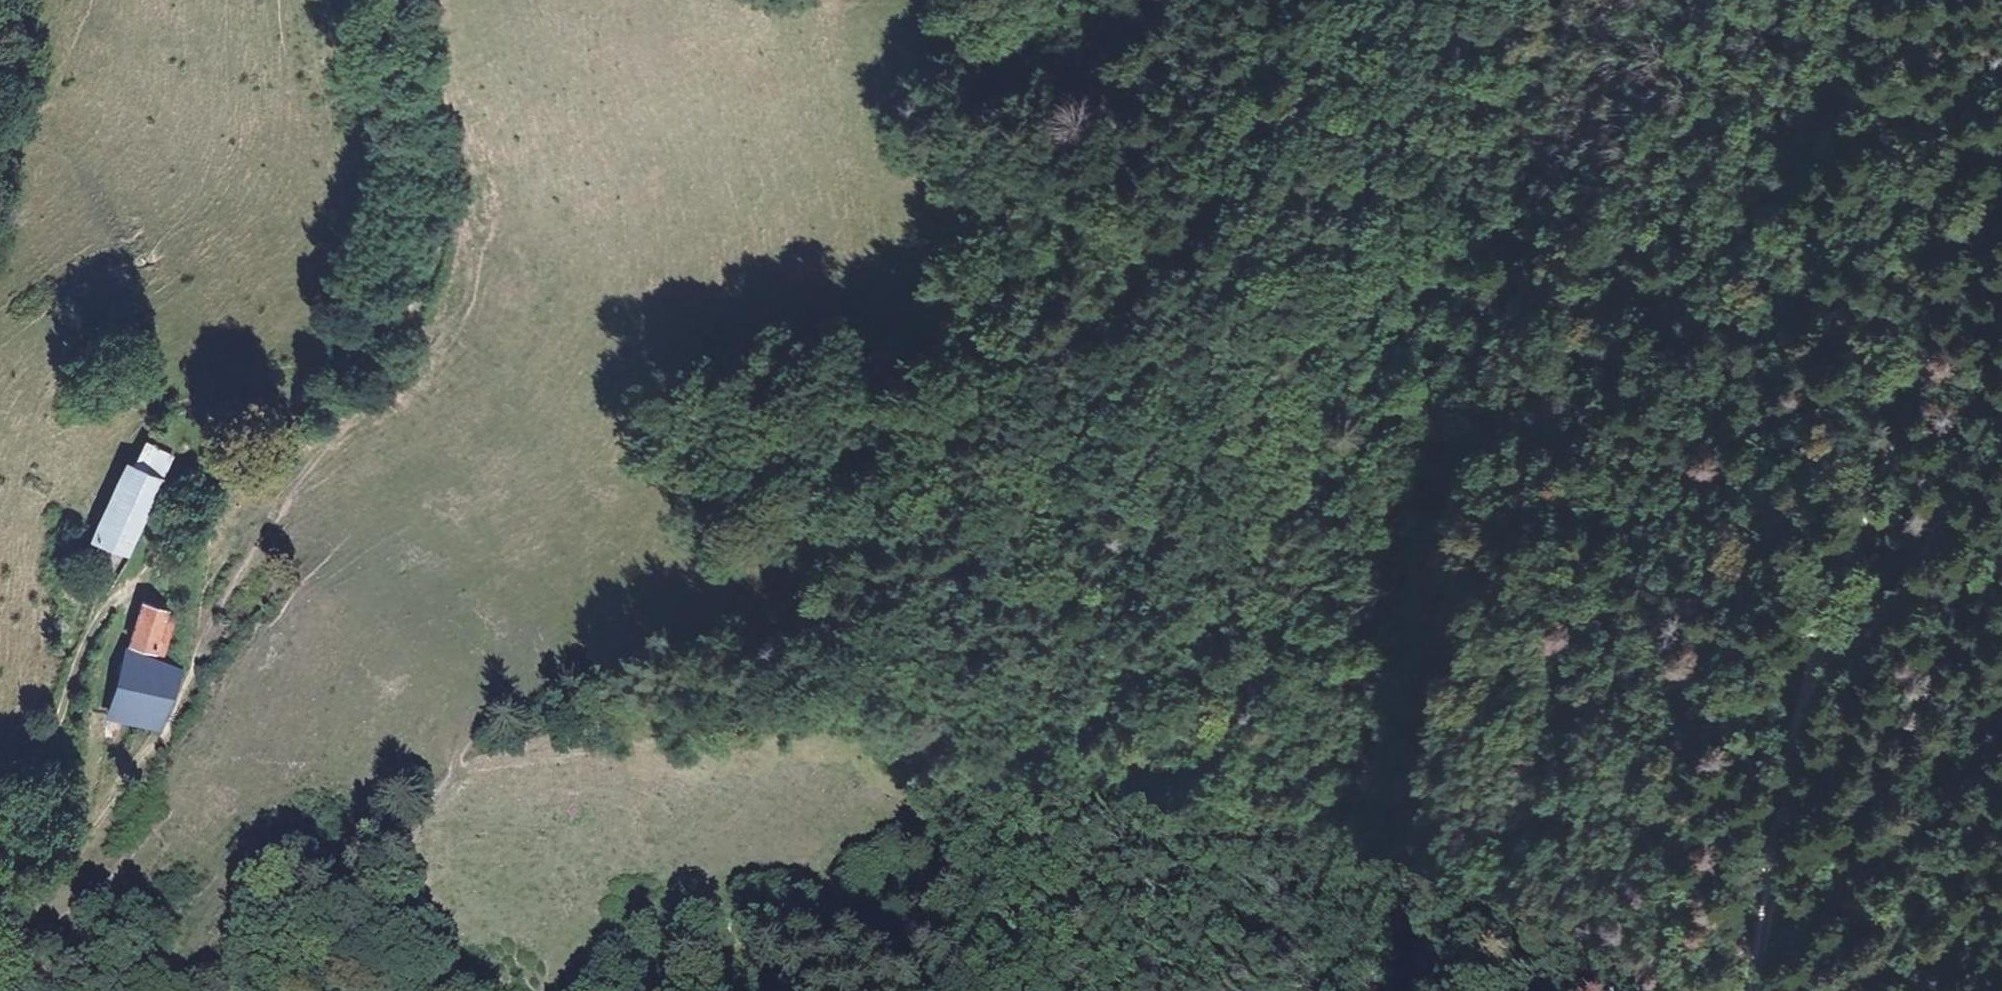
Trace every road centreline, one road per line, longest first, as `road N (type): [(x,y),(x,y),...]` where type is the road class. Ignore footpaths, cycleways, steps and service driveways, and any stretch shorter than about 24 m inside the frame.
road 1 (track): [(2001,214),(1848,549),(1821,629),(1818,672)]
road 2 (track): [(227,466),(88,631),(28,794),(0,839)]
road 3 (track): [(1750,990),(1793,762),(1818,672)]
road 4 (track): [(1818,672),(1852,654),(2001,430)]

